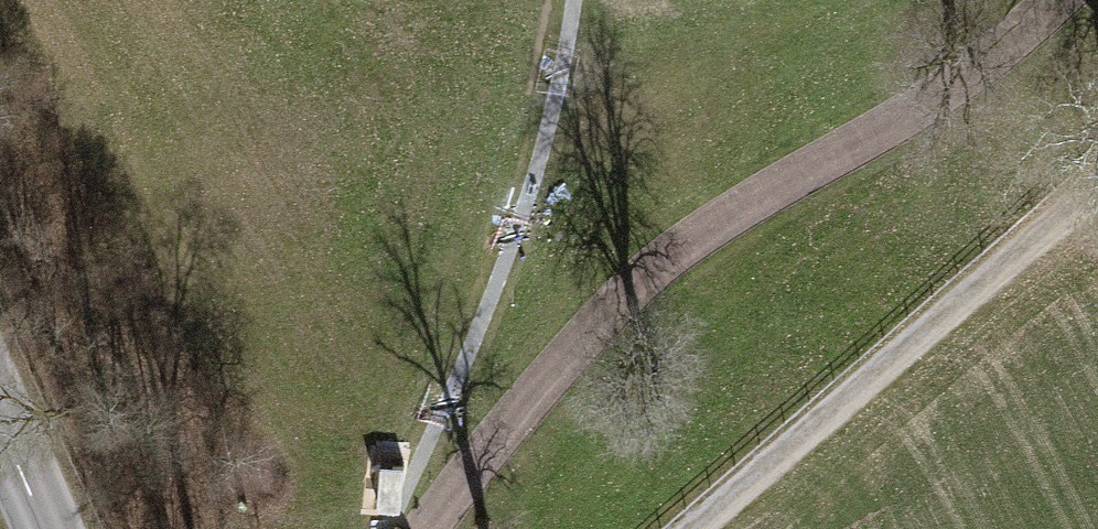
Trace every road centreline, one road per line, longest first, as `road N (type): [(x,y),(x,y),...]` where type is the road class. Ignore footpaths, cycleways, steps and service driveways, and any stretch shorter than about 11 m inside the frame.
road 1 (track): [(417,528),(662,262),(1049,29),(1071,0)]
road 2 (track): [(663,528),(698,493),(1097,195)]
road 3 (tertiary): [(50,528),(0,414)]

